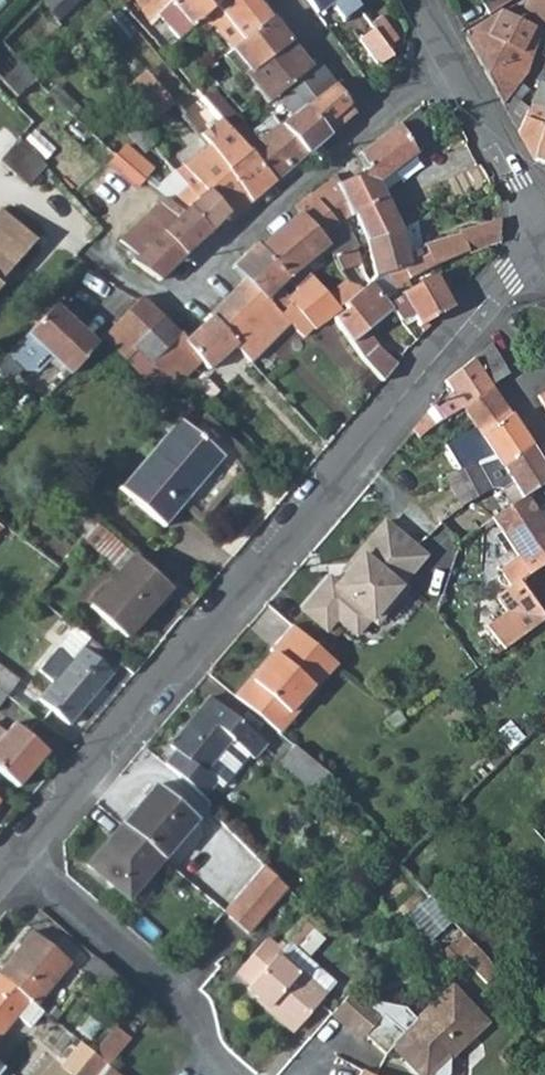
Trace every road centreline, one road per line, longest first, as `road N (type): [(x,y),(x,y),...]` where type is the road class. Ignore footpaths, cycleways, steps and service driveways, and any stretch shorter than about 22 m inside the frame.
road 1 (tertiary): [(542,245),(383,413),(16,853)]
road 2 (residential): [(16,853),(193,1014),(222,1074)]
road 3 (residential): [(382,117),(214,255),(190,292)]
road 4 (residential): [(452,68),(542,245)]
road 5 (residential): [(282,0),(382,117)]

